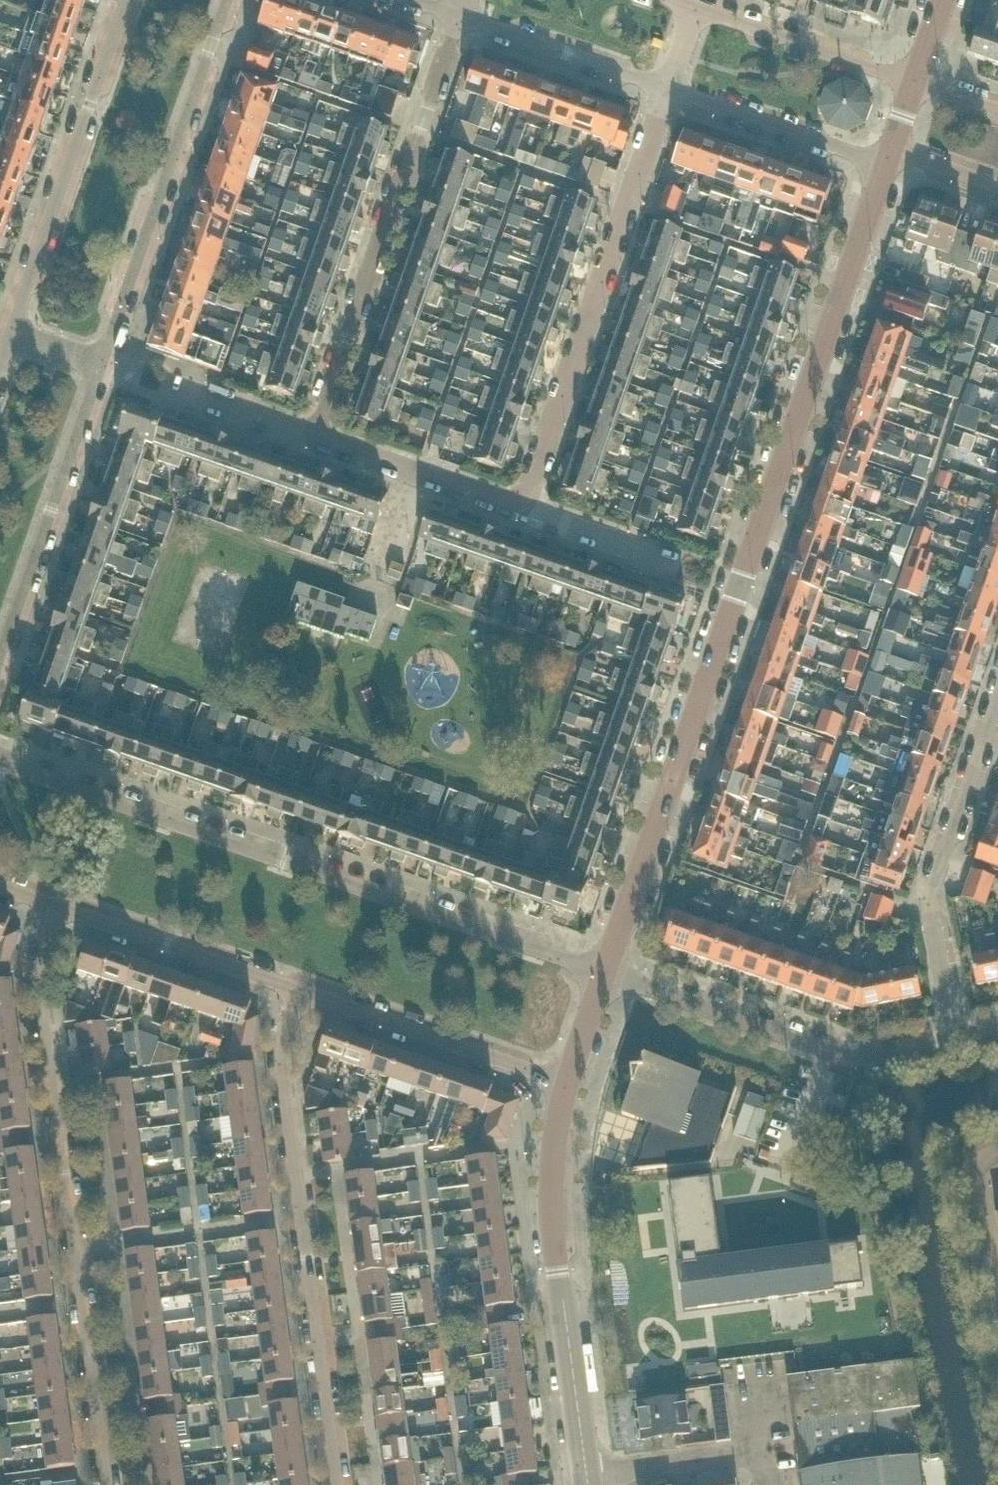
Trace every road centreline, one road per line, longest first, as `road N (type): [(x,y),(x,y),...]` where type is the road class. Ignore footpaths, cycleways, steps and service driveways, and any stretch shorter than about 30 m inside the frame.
road 1 (unclassified): [(606,973),(887,164)]
road 2 (residential): [(606,973),(0,758)]
road 3 (residential): [(108,1484),(43,960),(49,906)]
road 4 (residential): [(338,1484),(284,1063),(297,989)]
road 5 (residential): [(462,15),(316,439)]
road 6 (residential): [(526,508),(668,87)]
road 7 (unclassified): [(589,1484),(558,1270),(554,1152),(569,1083)]
road 8 (residential): [(104,363),(234,0)]
road 9 (residential): [(953,1032),(857,1059),(606,973)]
road 10 (residential): [(124,0),(14,330)]
road 11 (residential): [(997,719),(936,908),(953,1032)]
road 12 (residential): [(0,661),(104,363)]
road 13 (residential): [(297,989),(569,1083)]
road 14 (residential): [(49,906),(297,989)]
road 15 (residential): [(919,79),(697,6)]
road 16 (residential): [(668,87),(887,164)]
road 17 (residential): [(526,508),(316,439)]
road 18 (residential): [(462,15),(668,87)]
road 19 (residential): [(997,1310),(977,1180),(997,1158)]
road 20 (residential): [(674,565),(526,508)]

